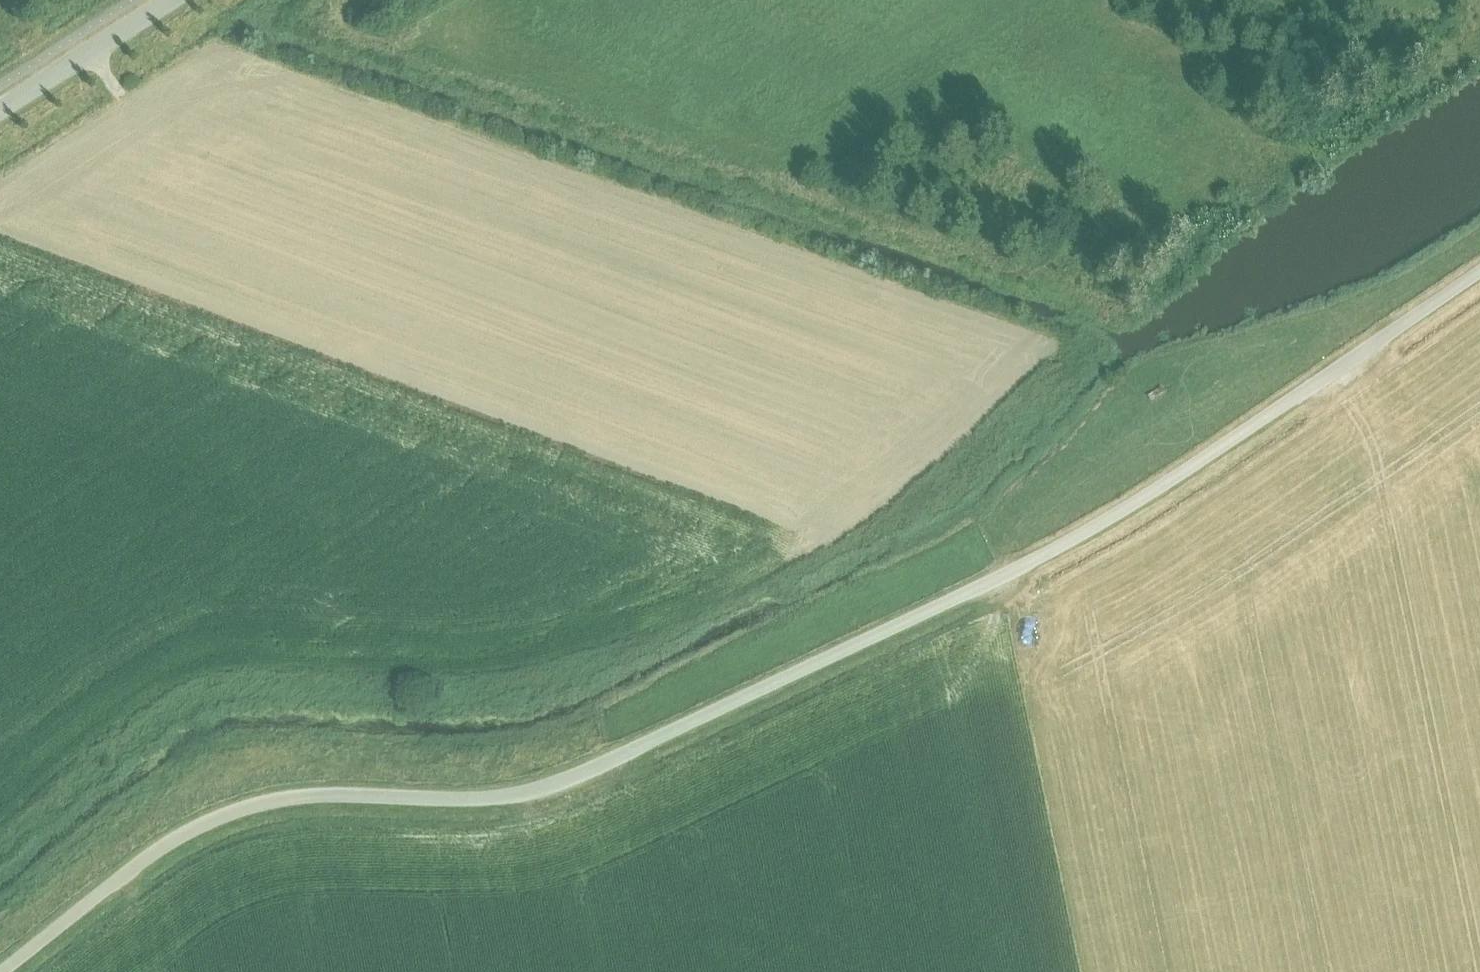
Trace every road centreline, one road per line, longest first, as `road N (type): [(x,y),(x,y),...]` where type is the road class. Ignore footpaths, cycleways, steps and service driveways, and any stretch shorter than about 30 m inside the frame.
road 1 (residential): [(0,971),(167,843),(243,808),(307,797),(486,799),(601,765),(1077,536),(1479,272)]
road 2 (unclassified): [(0,112),(171,0)]

